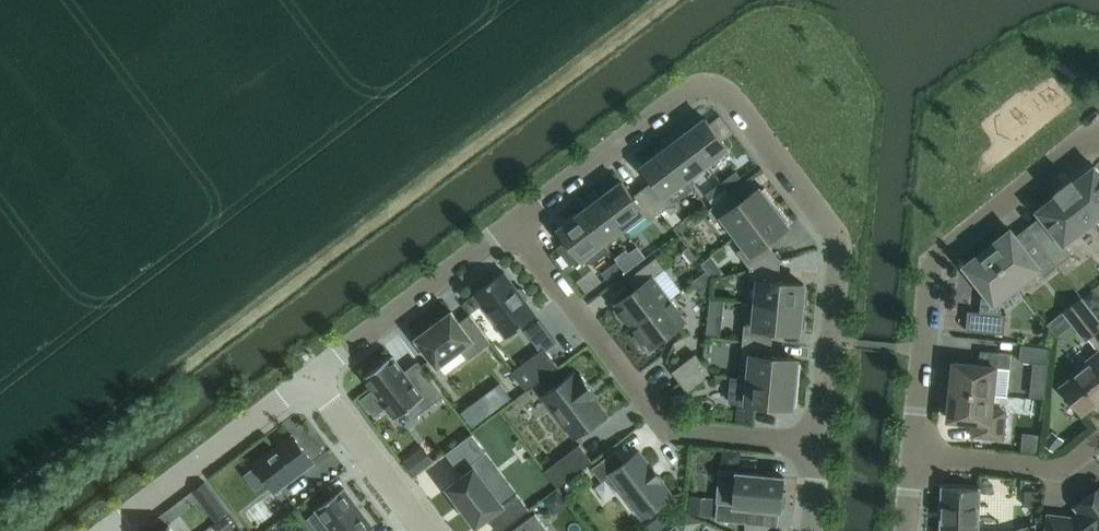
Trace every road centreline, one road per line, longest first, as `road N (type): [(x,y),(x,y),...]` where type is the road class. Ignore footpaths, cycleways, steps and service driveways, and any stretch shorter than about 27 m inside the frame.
road 1 (residential): [(513,225),(691,91),(724,91),(834,232),(841,254),(821,447)]
road 2 (residential): [(513,225),(669,428),(821,447)]
road 3 (residential): [(915,454),(933,261),(1082,138),(1098,139)]
road 4 (residential): [(106,530),(310,377)]
road 5 (residential): [(310,377),(513,225)]
road 6 (residential): [(915,454),(1060,464),(1098,432)]
road 7 (residential): [(427,530),(310,377)]

